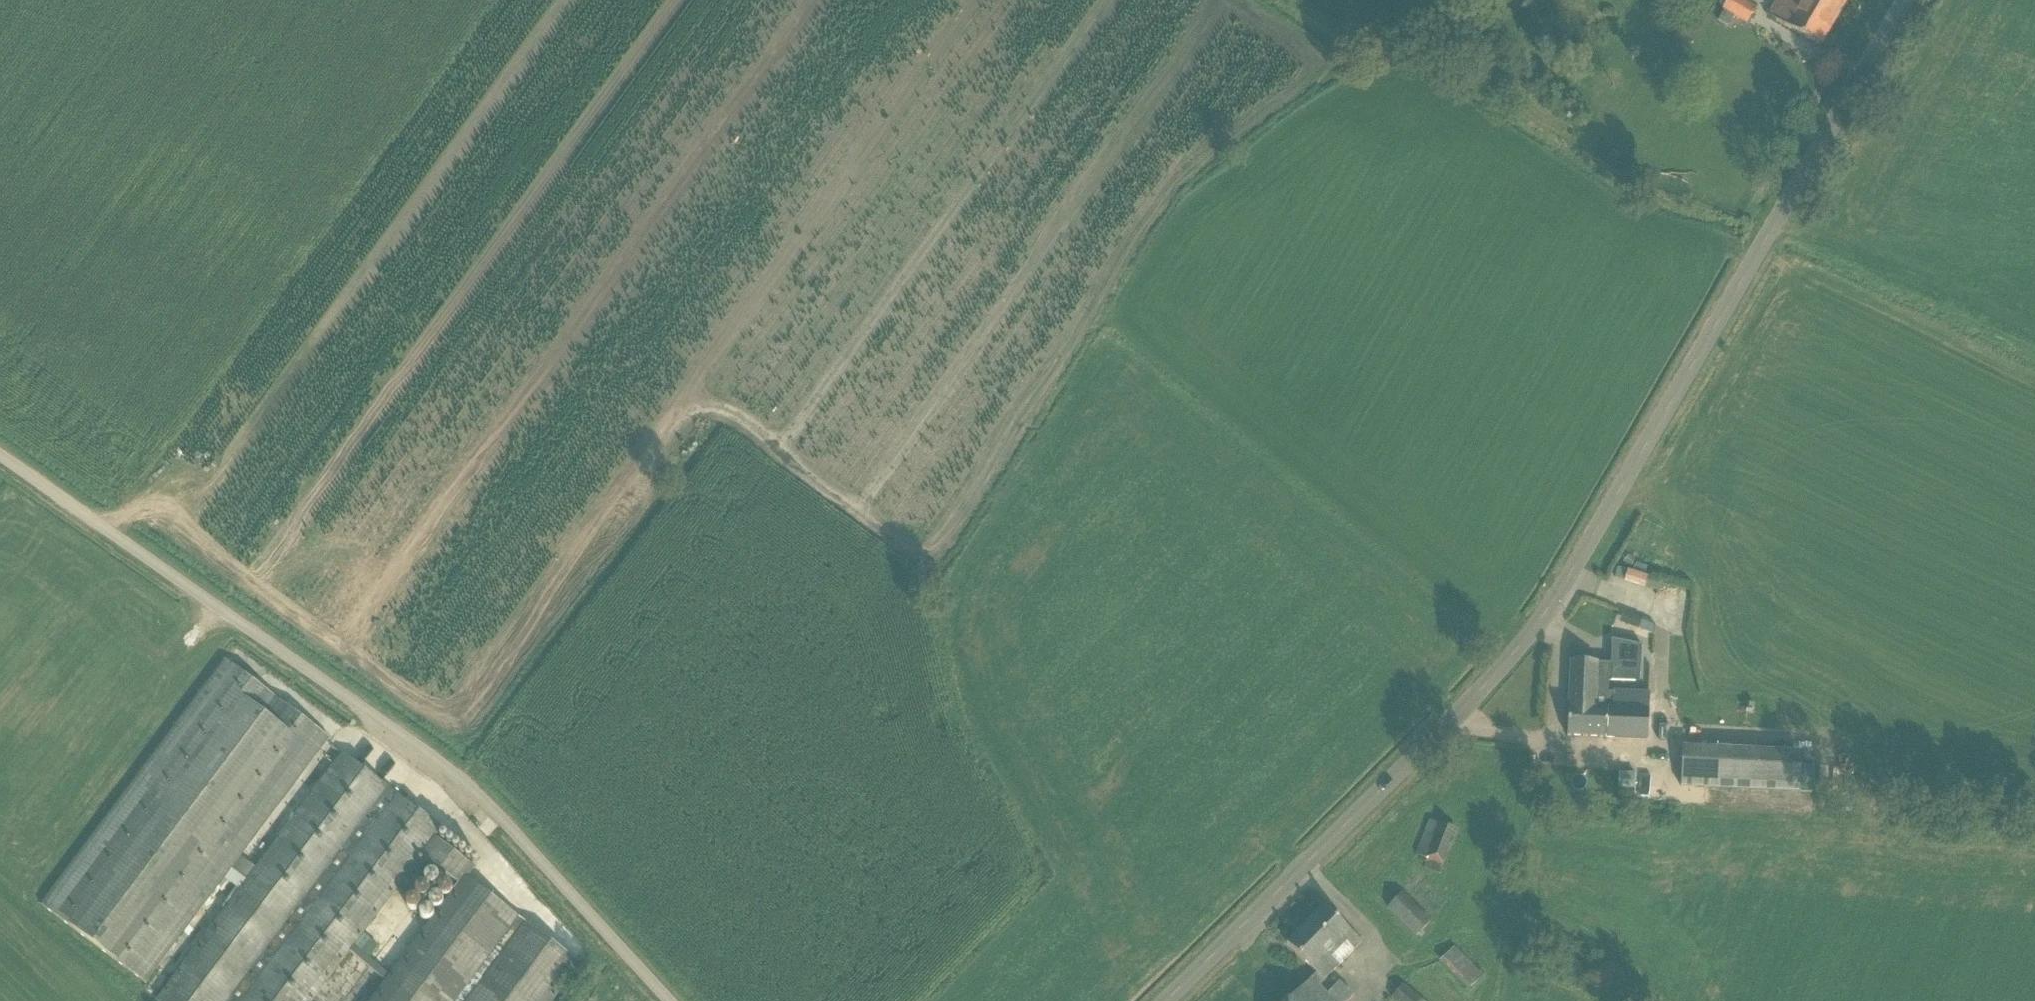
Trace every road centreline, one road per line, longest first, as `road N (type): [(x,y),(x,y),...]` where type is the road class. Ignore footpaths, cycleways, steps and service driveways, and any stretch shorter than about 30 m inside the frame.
road 1 (unclassified): [(1167,1000),(1448,725),(1542,618),(1905,0)]
road 2 (unclassified): [(668,1000),(459,778),(0,456)]

